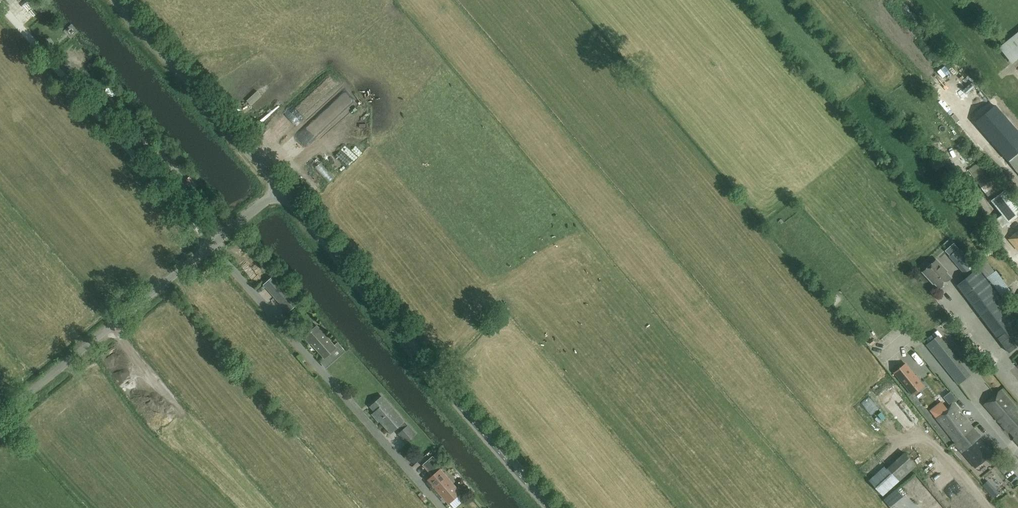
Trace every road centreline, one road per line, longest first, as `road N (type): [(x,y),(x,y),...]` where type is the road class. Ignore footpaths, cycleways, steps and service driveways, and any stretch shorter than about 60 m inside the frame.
road 1 (tertiary): [(553,507),(283,187)]
road 2 (unclassified): [(442,507),(212,243)]
road 3 (unclassified): [(212,243),(0,4)]
road 4 (unclassified): [(0,418),(212,243)]
road 5 (tertiary): [(283,187),(118,0)]

